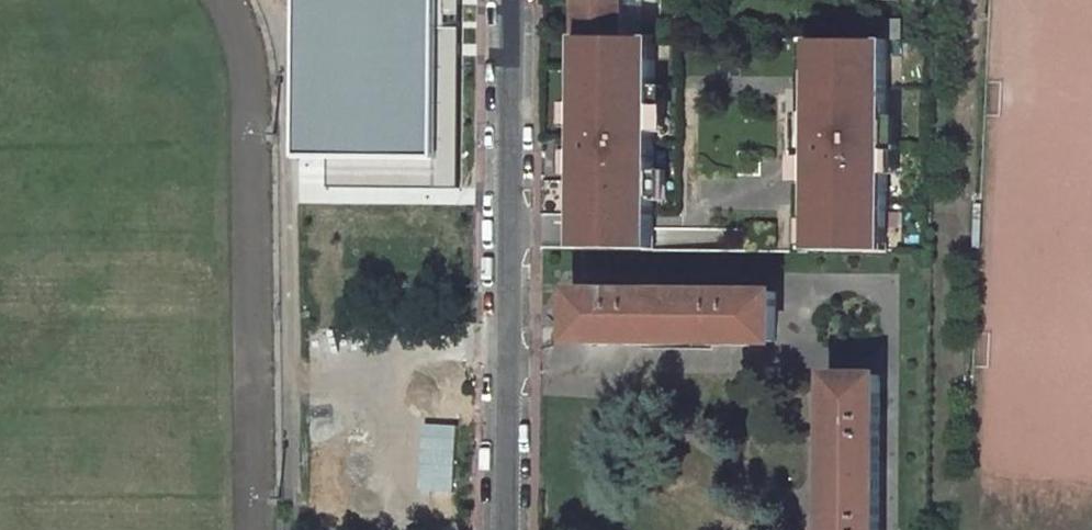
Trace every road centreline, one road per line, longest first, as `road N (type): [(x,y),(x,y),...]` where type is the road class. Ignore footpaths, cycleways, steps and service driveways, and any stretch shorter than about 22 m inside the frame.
road 1 (unclassified): [(499,529),(511,0)]

